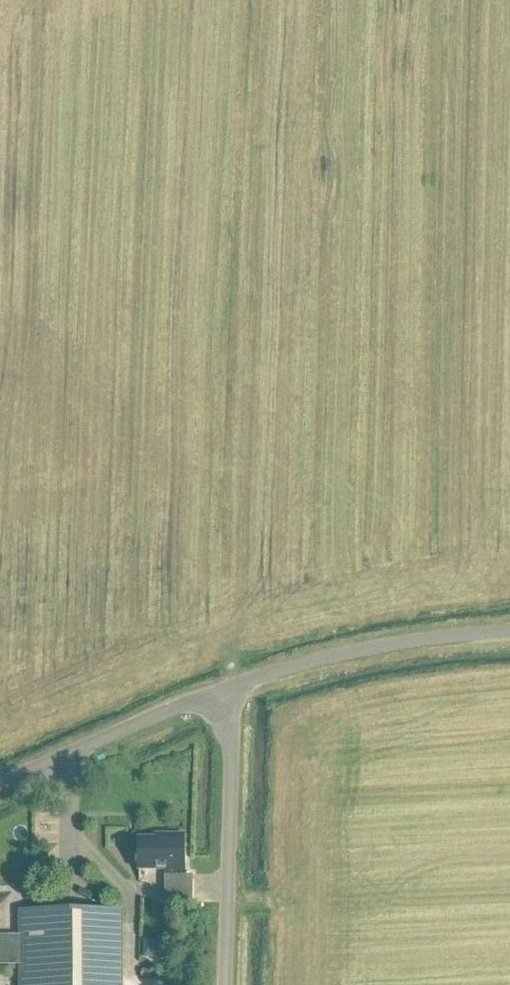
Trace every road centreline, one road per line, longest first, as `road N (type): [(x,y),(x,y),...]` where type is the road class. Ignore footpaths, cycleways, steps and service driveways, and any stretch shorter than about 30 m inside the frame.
road 1 (unclassified): [(0,787),(307,664),(399,645),(509,636)]

